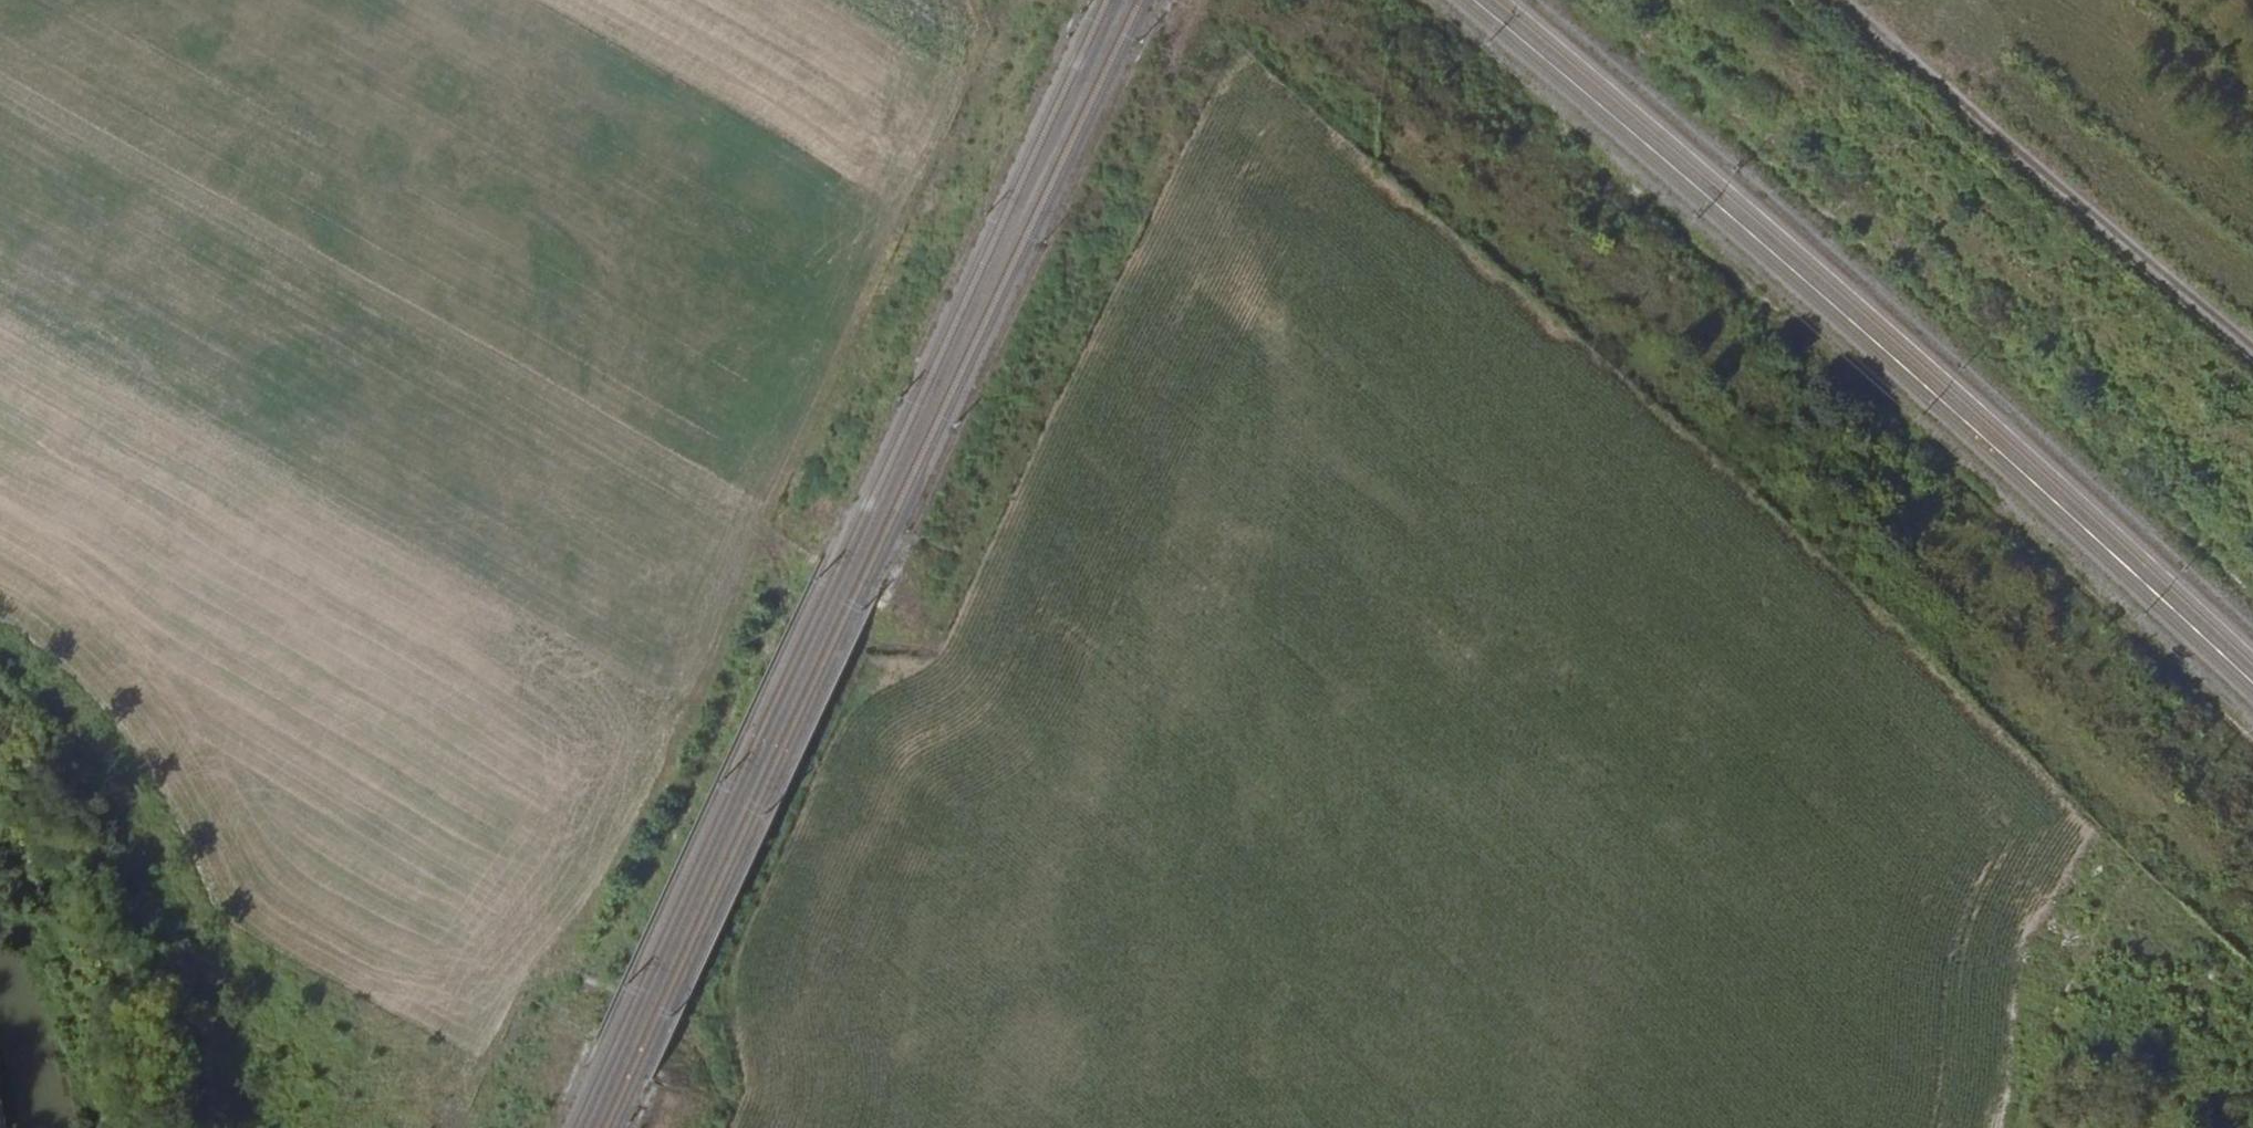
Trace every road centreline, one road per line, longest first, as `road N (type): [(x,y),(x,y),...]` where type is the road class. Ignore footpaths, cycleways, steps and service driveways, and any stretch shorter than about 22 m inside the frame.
road 1 (primary): [(102,0),(569,598),(1014,1127)]

